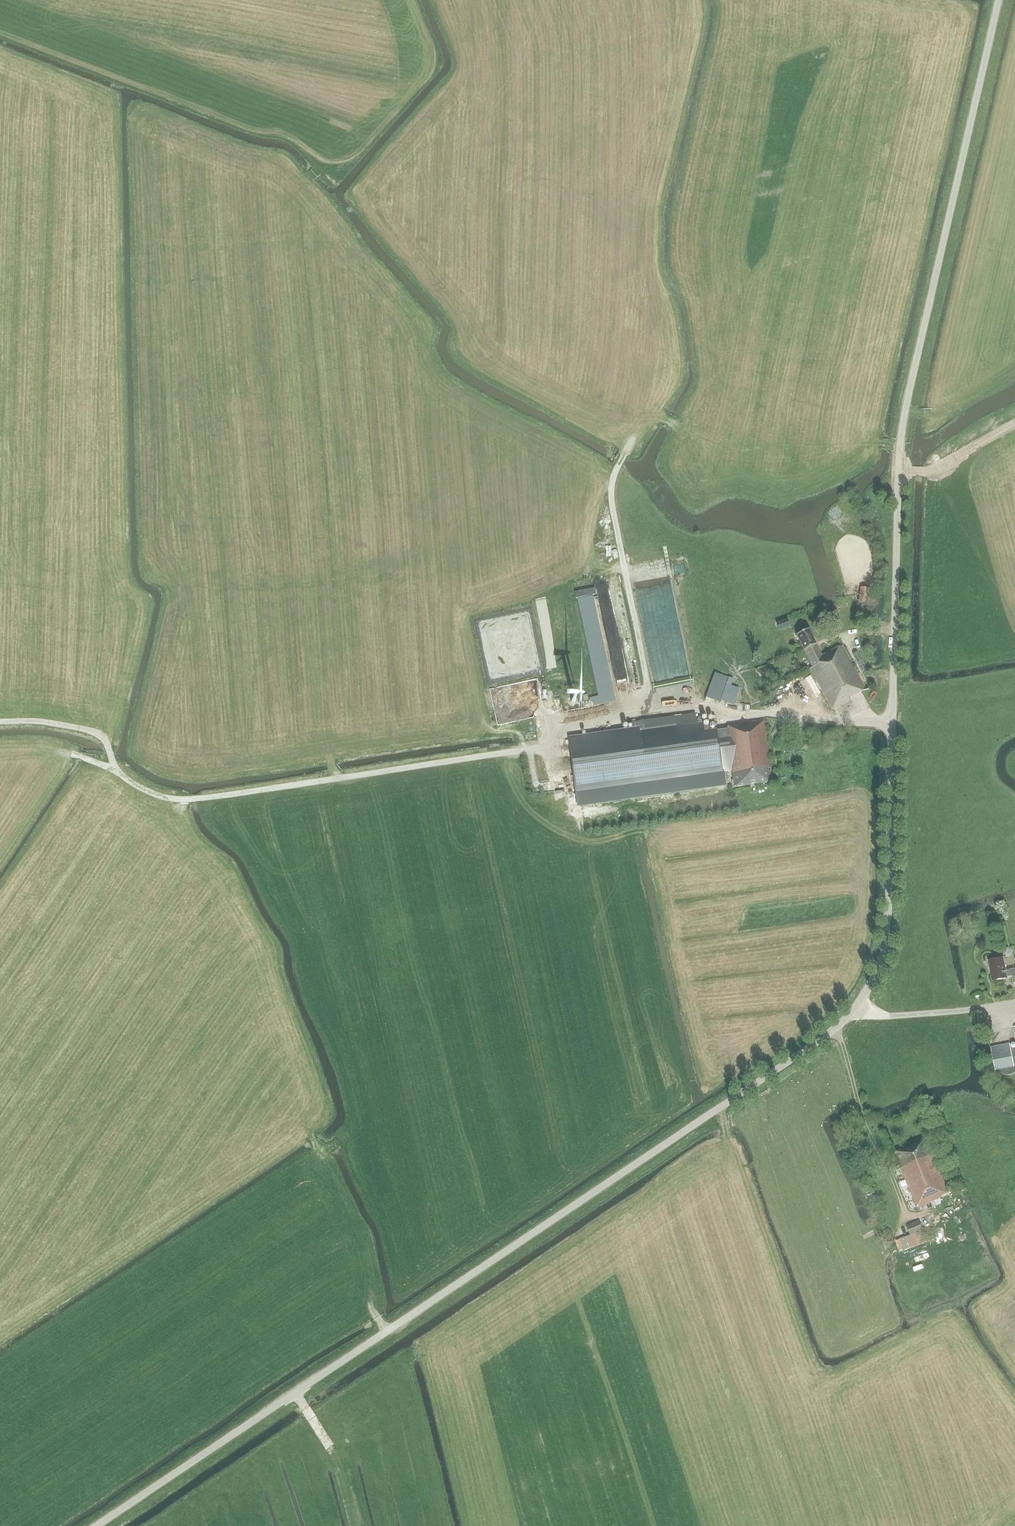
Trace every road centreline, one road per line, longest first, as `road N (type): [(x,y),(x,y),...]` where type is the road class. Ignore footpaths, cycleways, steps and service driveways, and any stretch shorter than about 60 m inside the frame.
road 1 (tertiary): [(97,1525),(824,1038),(872,983),(888,914),(905,416),(999,0)]
road 2 (track): [(347,1139),(322,1152),(309,1131),(263,933),(186,820),(186,799)]
road 3 (track): [(186,799),(549,745),(560,727)]
road 4 (track): [(635,433),(612,498),(652,710)]
road 5 (track): [(322,1152),(352,1217),(369,1305),(388,1331)]
road 6 (track): [(72,754),(118,770),(102,736),(0,722)]

